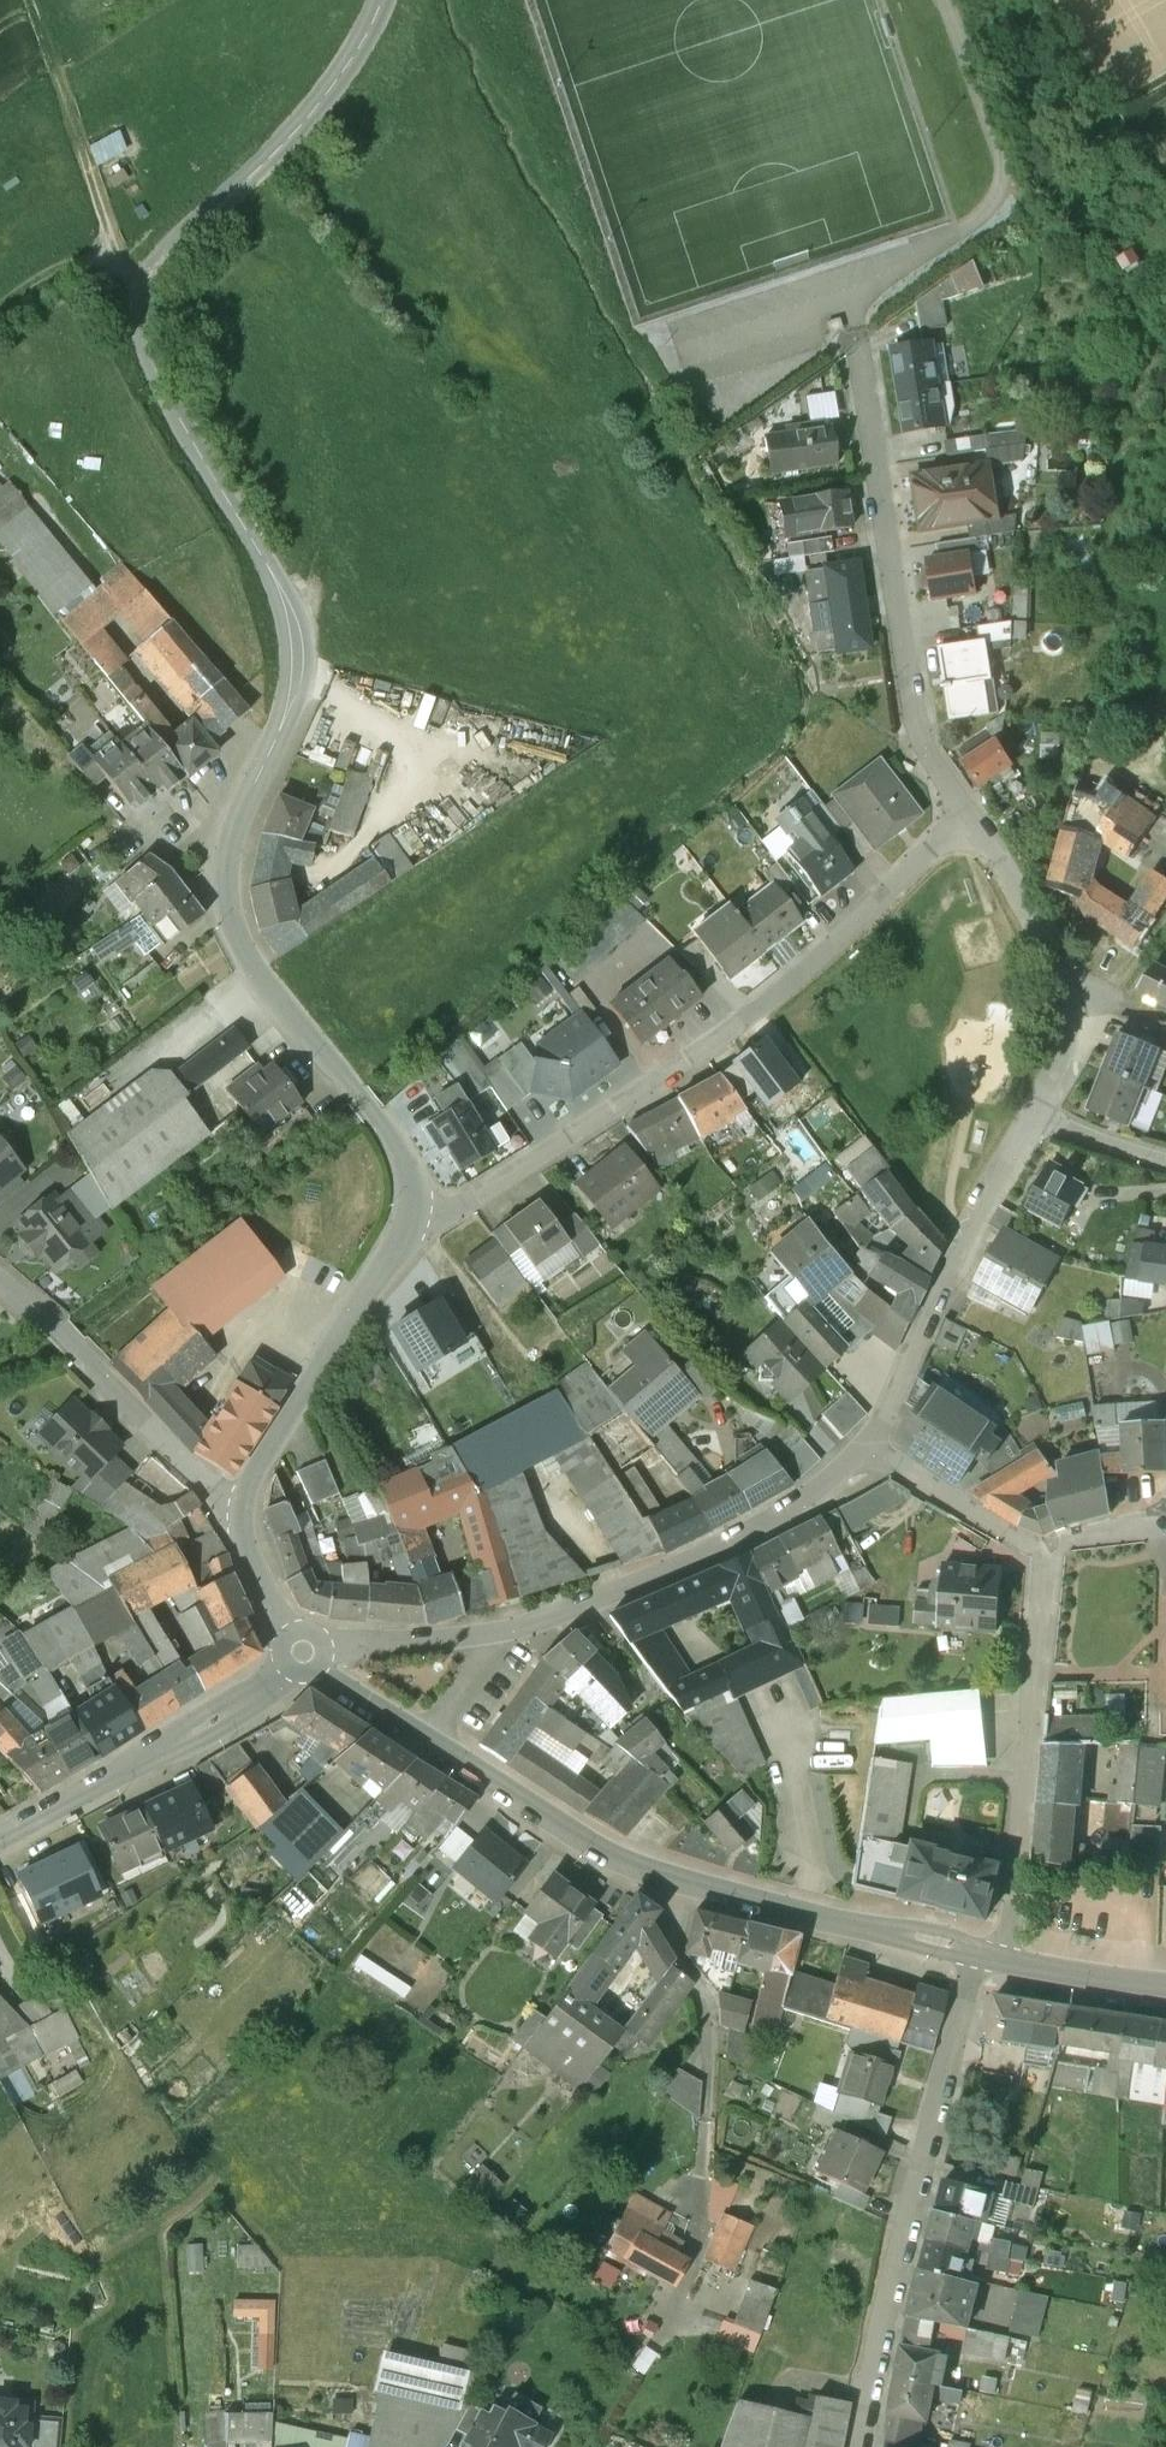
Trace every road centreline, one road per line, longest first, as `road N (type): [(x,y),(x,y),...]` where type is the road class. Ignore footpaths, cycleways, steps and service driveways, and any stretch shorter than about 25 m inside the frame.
road 1 (tertiary): [(383,0),(320,105),(162,259),(143,307),(152,359),(279,581),(296,636),(299,670),(228,864),(230,904),(242,941),(280,997),(402,1153),(412,1178),(408,1218)]
road 2 (residential): [(408,1218),(475,1201),(727,1038),(930,846),(981,826)]
road 3 (tertiary): [(433,1746),(637,1865),(974,1953)]
road 4 (residential): [(981,826),(919,729),(862,324)]
road 5 (residential): [(974,1953),(854,2446)]
road 6 (residential): [(868,1451),(799,1502),(731,1537),(494,1635)]
road 7 (residential): [(1041,1554),(1014,1912),(999,1959)]
road 8 (residential): [(1034,1120),(955,1259),(868,1451)]
road 9 (tertiary): [(303,1650),(260,1693),(69,1814),(0,1846)]
road 10 (tertiary): [(408,1218),(240,1500)]
road 11 (residential): [(240,1500),(221,1493),(0,1279)]
road 12 (residential): [(981,826),(1067,992),(1069,1024),(1034,1120)]
road 13 (track): [(147,284),(117,264),(33,0)]
road 14 (residential): [(1041,1554),(868,1451)]
road 15 (residential): [(494,1635),(303,1650)]
road 16 (tertiary): [(999,1959),(1165,1987)]
road 17 (tertiary): [(240,1500),(245,1545),(303,1650)]
road 18 (tertiary): [(303,1650),(334,1687),(433,1746)]
road 19 (residential): [(1034,1120),(1165,1159)]
road 20 (track): [(117,264),(79,258),(53,267),(0,305)]
road 21 (residential): [(1165,1520),(1108,1526),(1041,1554)]
road 22 (residential): [(433,1746),(494,1649),(494,1635)]

